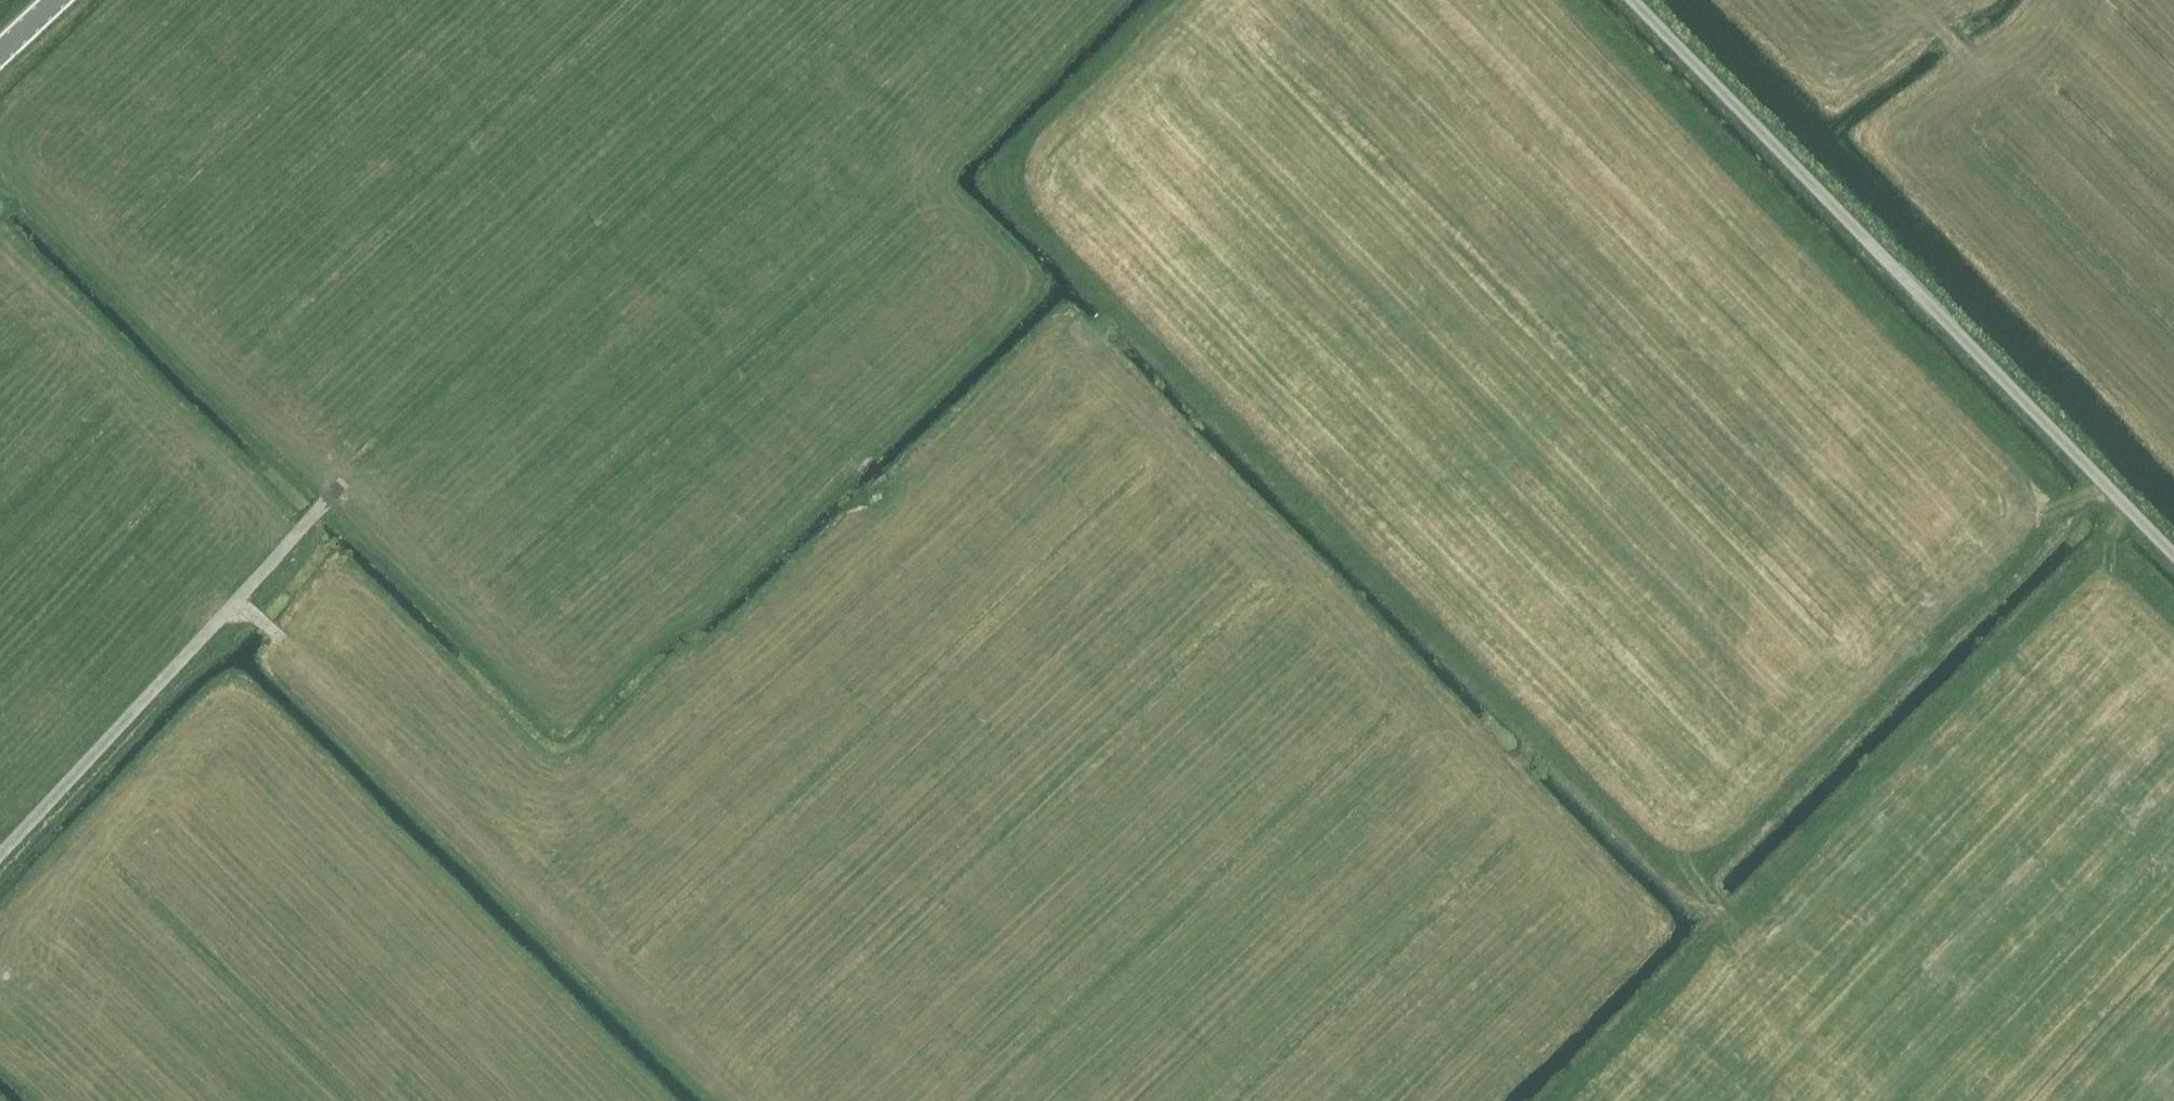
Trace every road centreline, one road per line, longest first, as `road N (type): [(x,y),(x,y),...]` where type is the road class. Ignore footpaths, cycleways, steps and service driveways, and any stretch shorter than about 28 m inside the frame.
road 1 (unclassified): [(2173,552),(1634,0)]
road 2 (track): [(345,481),(0,854)]

